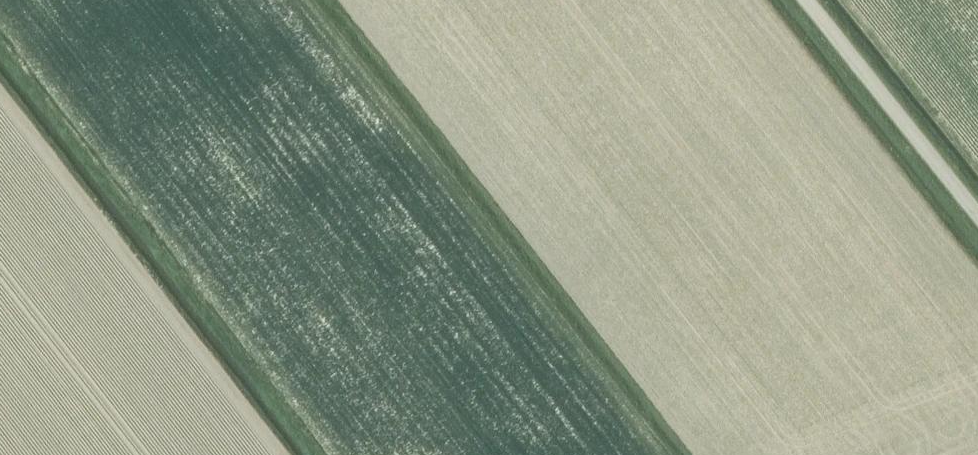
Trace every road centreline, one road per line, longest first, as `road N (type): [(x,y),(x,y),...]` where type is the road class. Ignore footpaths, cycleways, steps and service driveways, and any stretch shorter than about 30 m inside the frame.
road 1 (unclassified): [(977,214),(808,0)]

